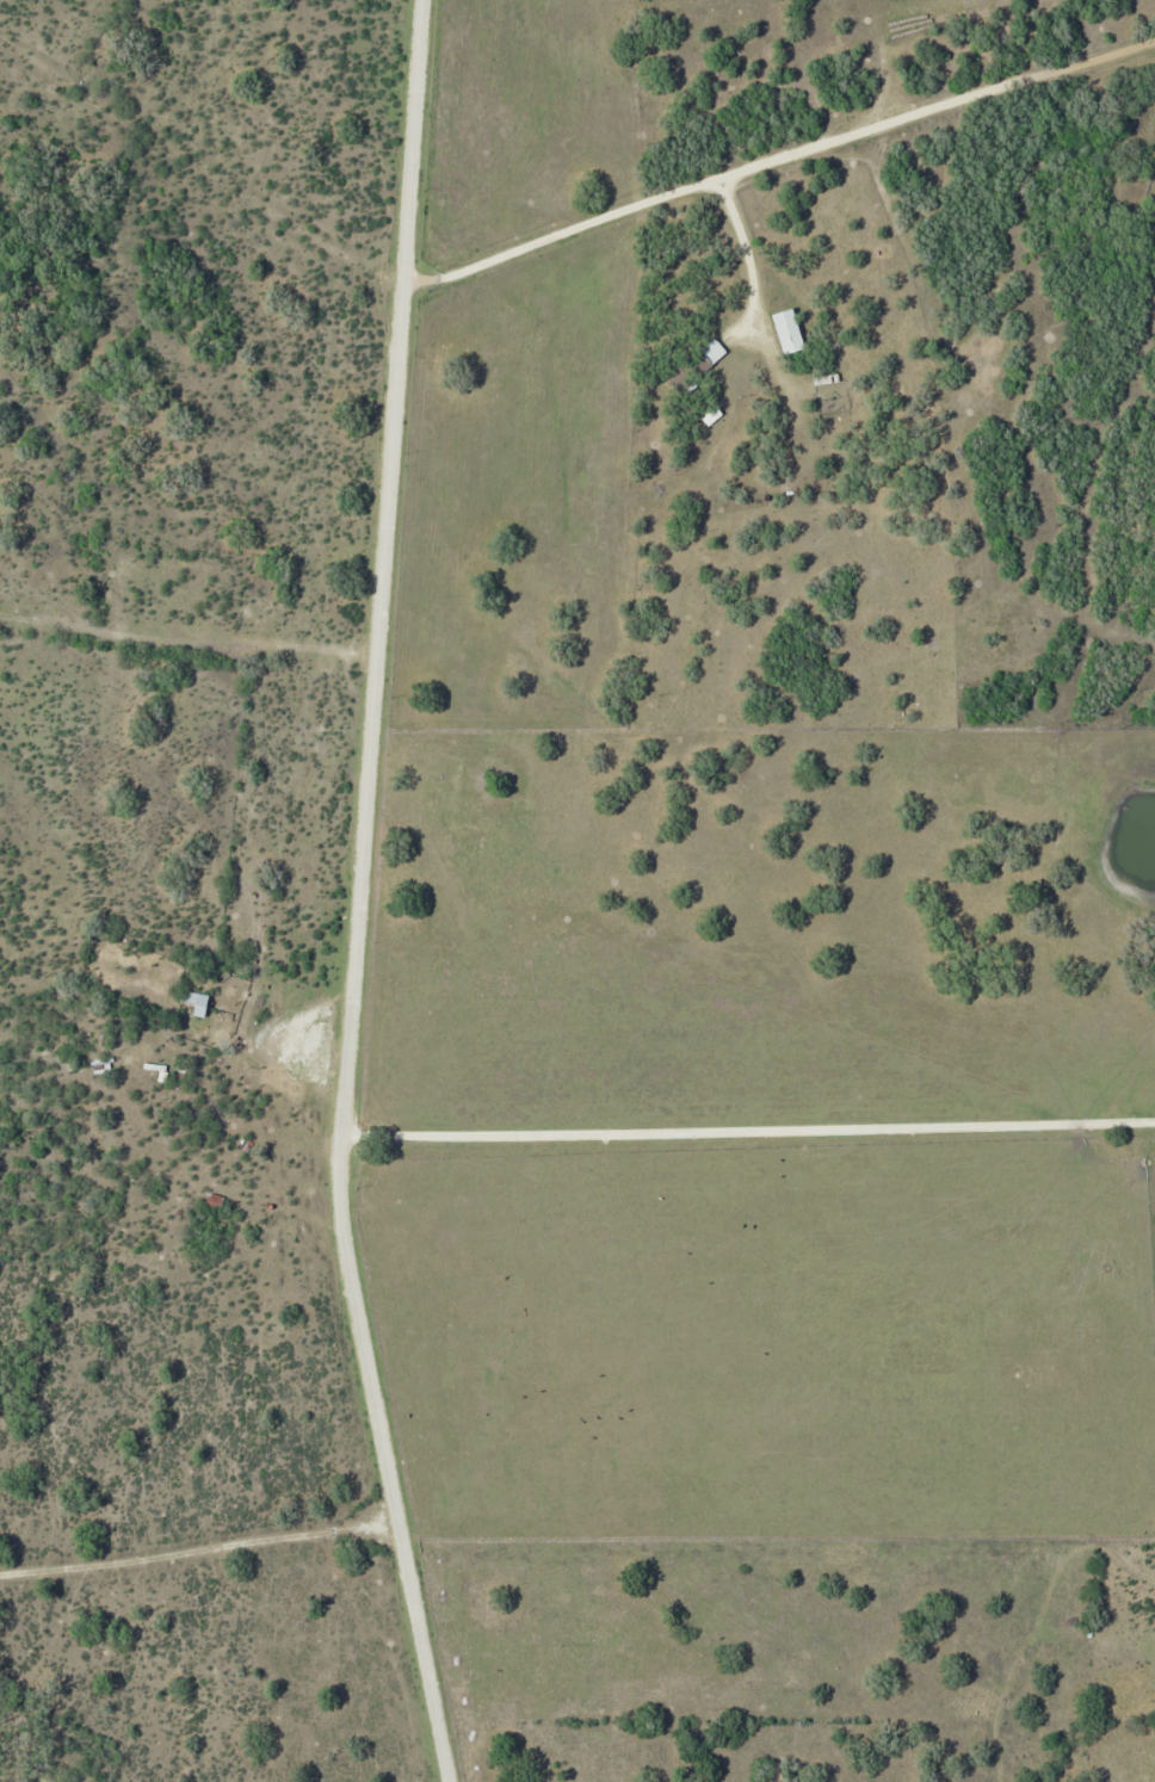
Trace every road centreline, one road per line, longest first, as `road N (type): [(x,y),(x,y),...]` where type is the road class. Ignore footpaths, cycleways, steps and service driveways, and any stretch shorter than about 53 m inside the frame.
road 1 (residential): [(455,1781),(342,1239),(341,1188),(432,0)]

